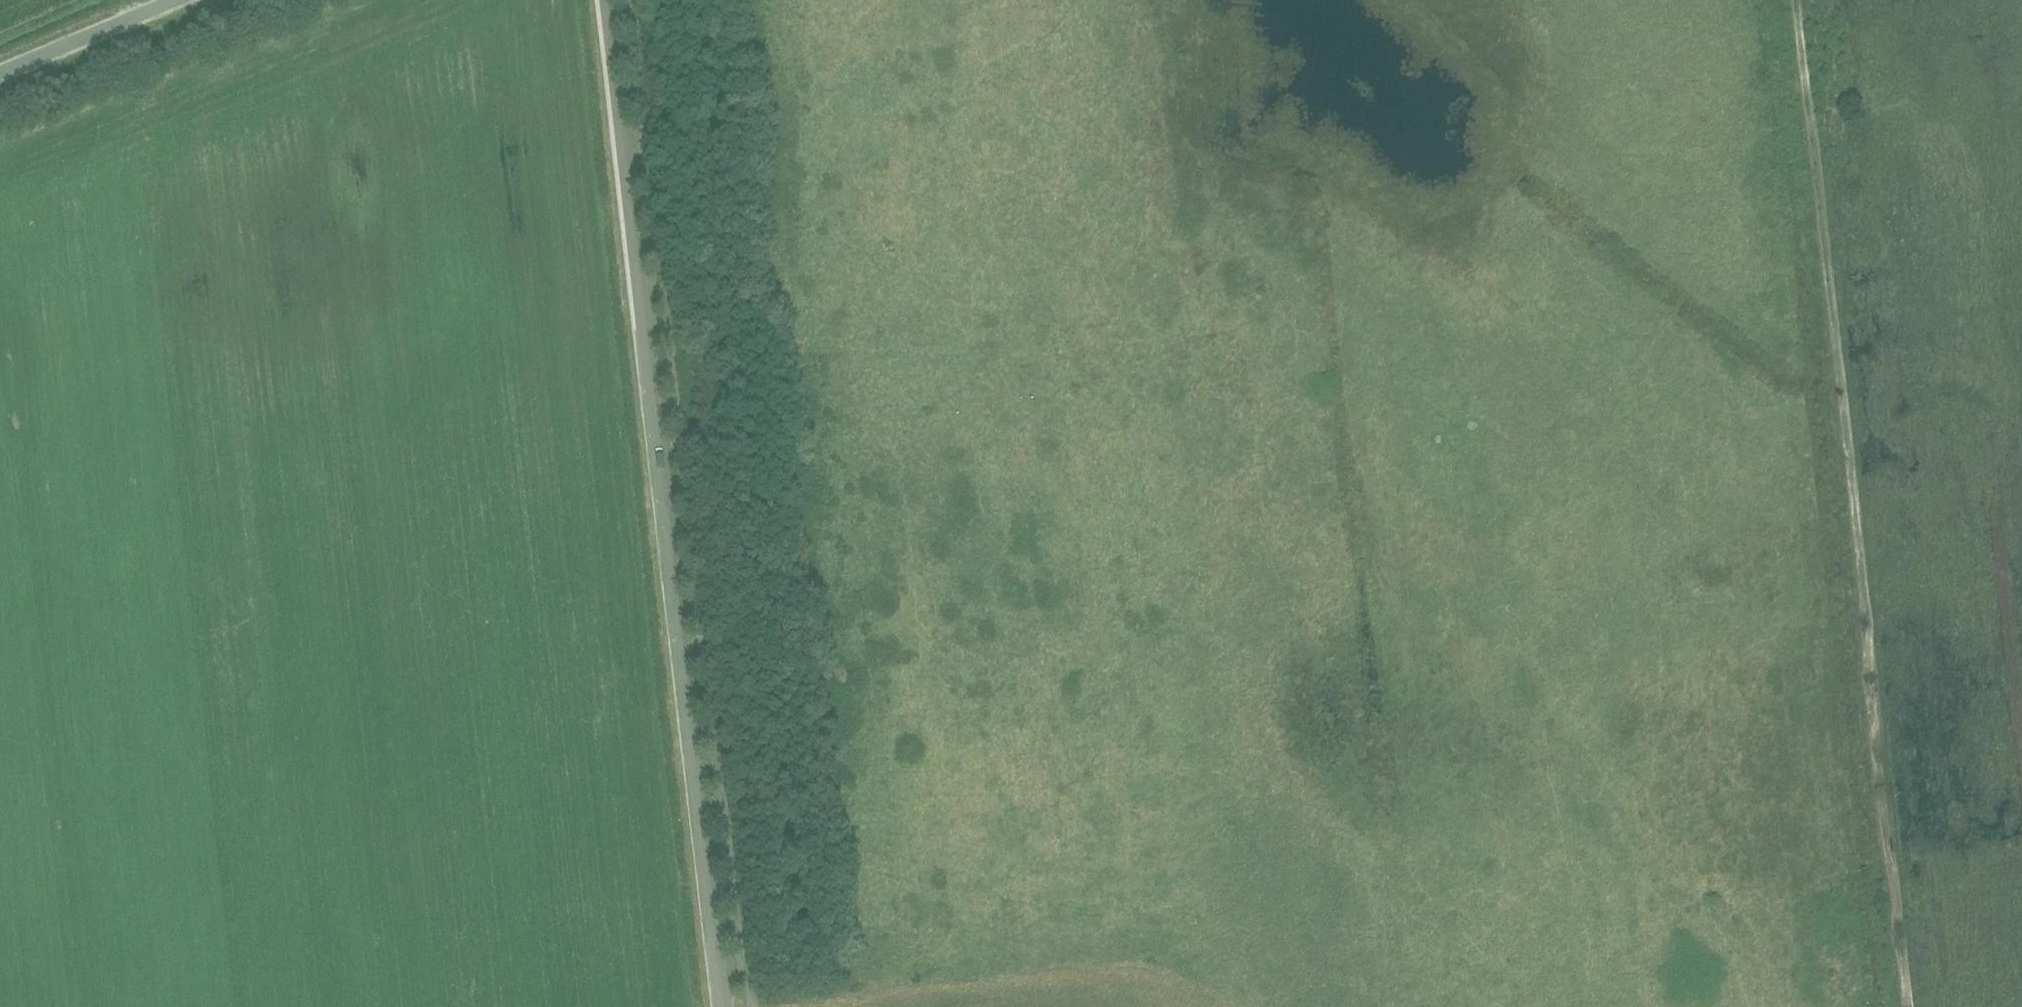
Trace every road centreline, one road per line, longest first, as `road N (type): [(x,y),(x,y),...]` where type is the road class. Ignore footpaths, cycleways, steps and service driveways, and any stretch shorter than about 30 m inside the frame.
road 1 (tertiary): [(721,1006),(605,0)]
road 2 (track): [(1915,1006),(1802,0)]
road 3 (unclassified): [(0,75),(177,0)]

